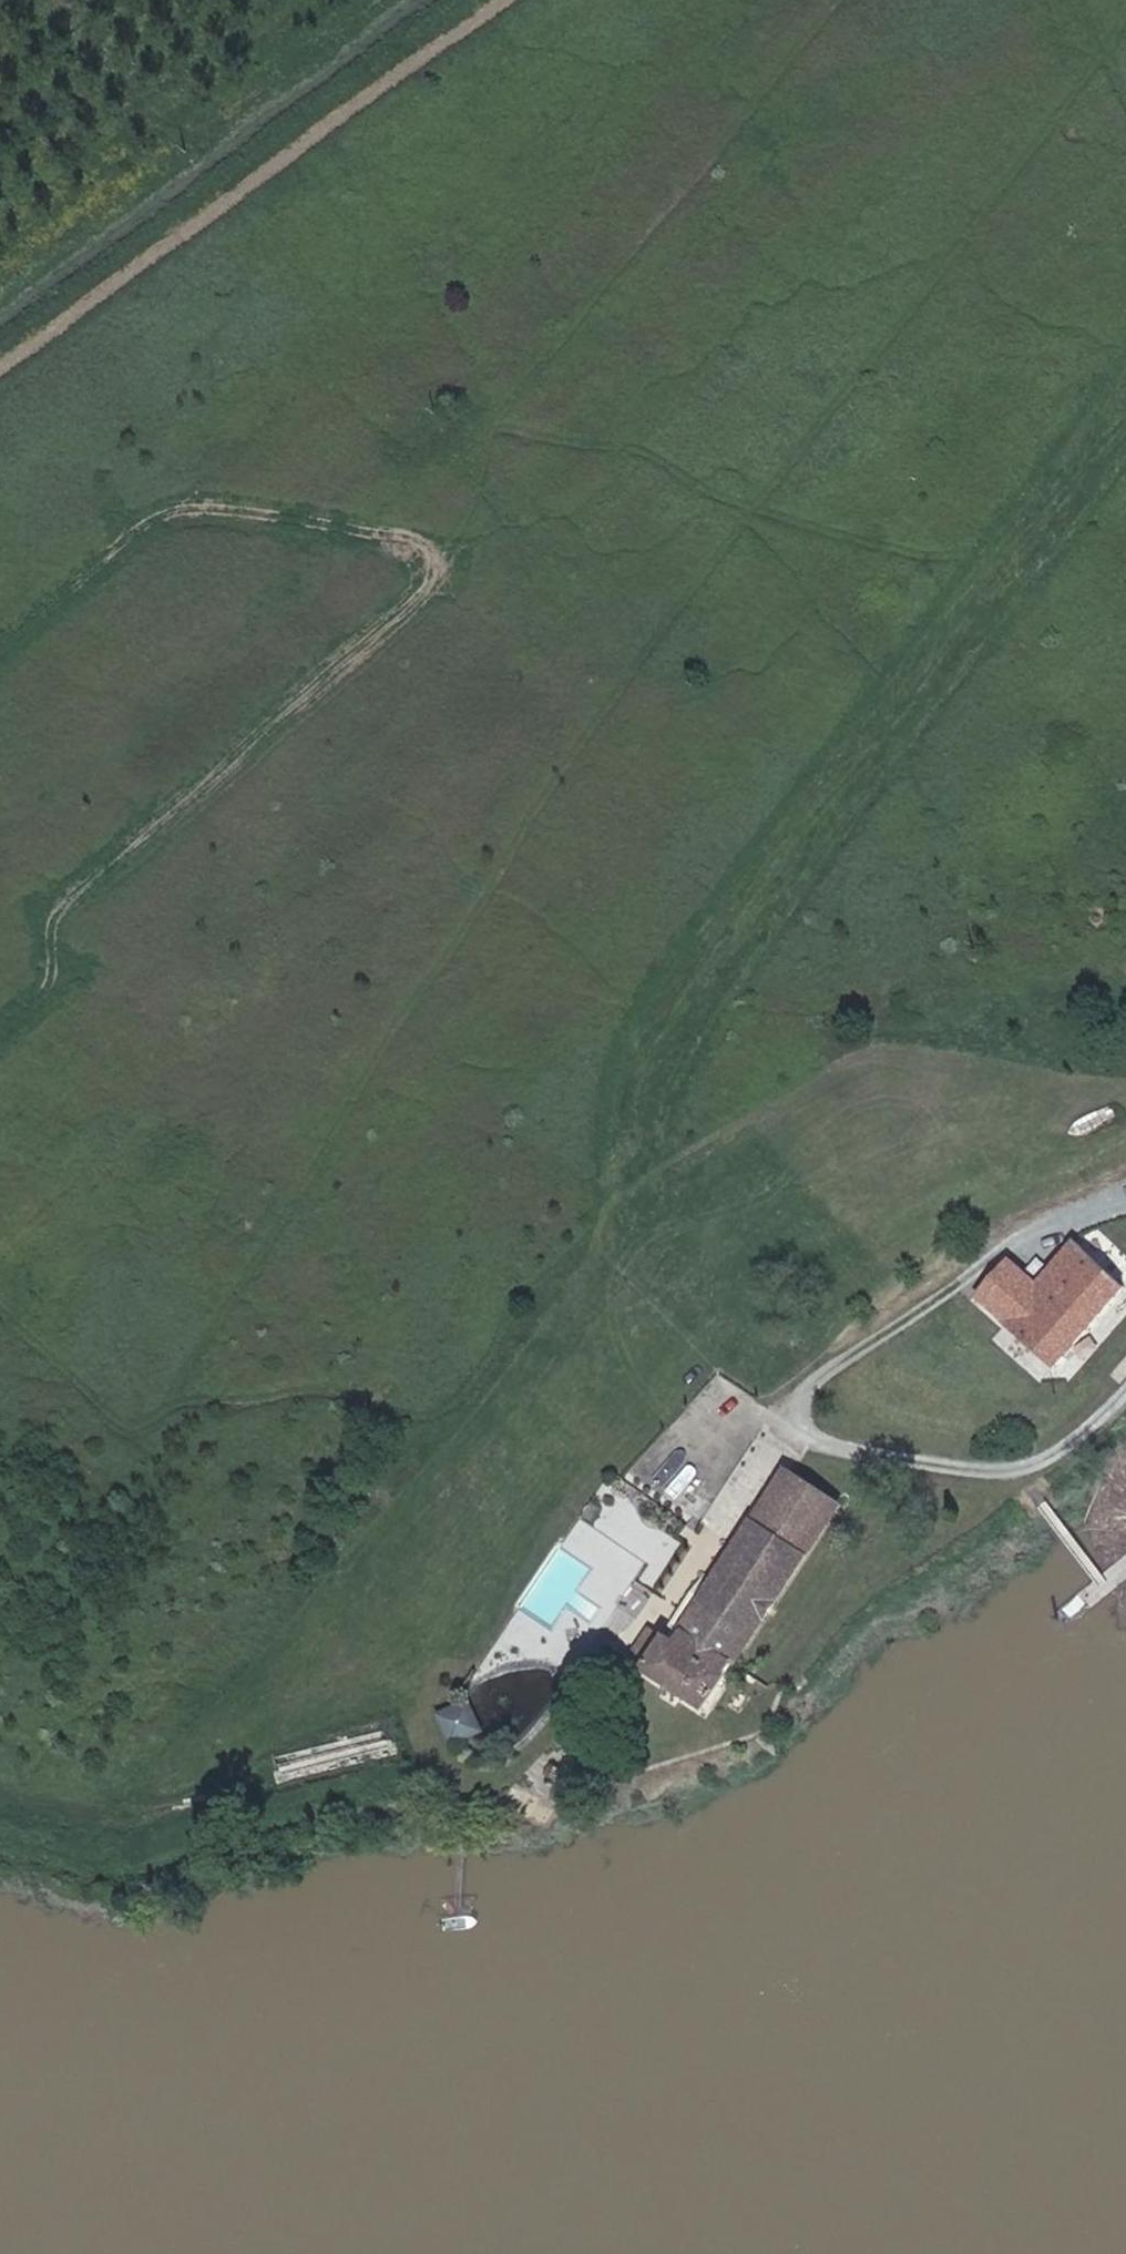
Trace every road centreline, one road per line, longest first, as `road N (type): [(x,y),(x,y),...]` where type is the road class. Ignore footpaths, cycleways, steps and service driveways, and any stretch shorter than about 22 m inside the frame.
road 1 (unclassified): [(1125,1389),(1080,1430),(1031,1455),(976,1464),(842,1447),(784,1428)]

